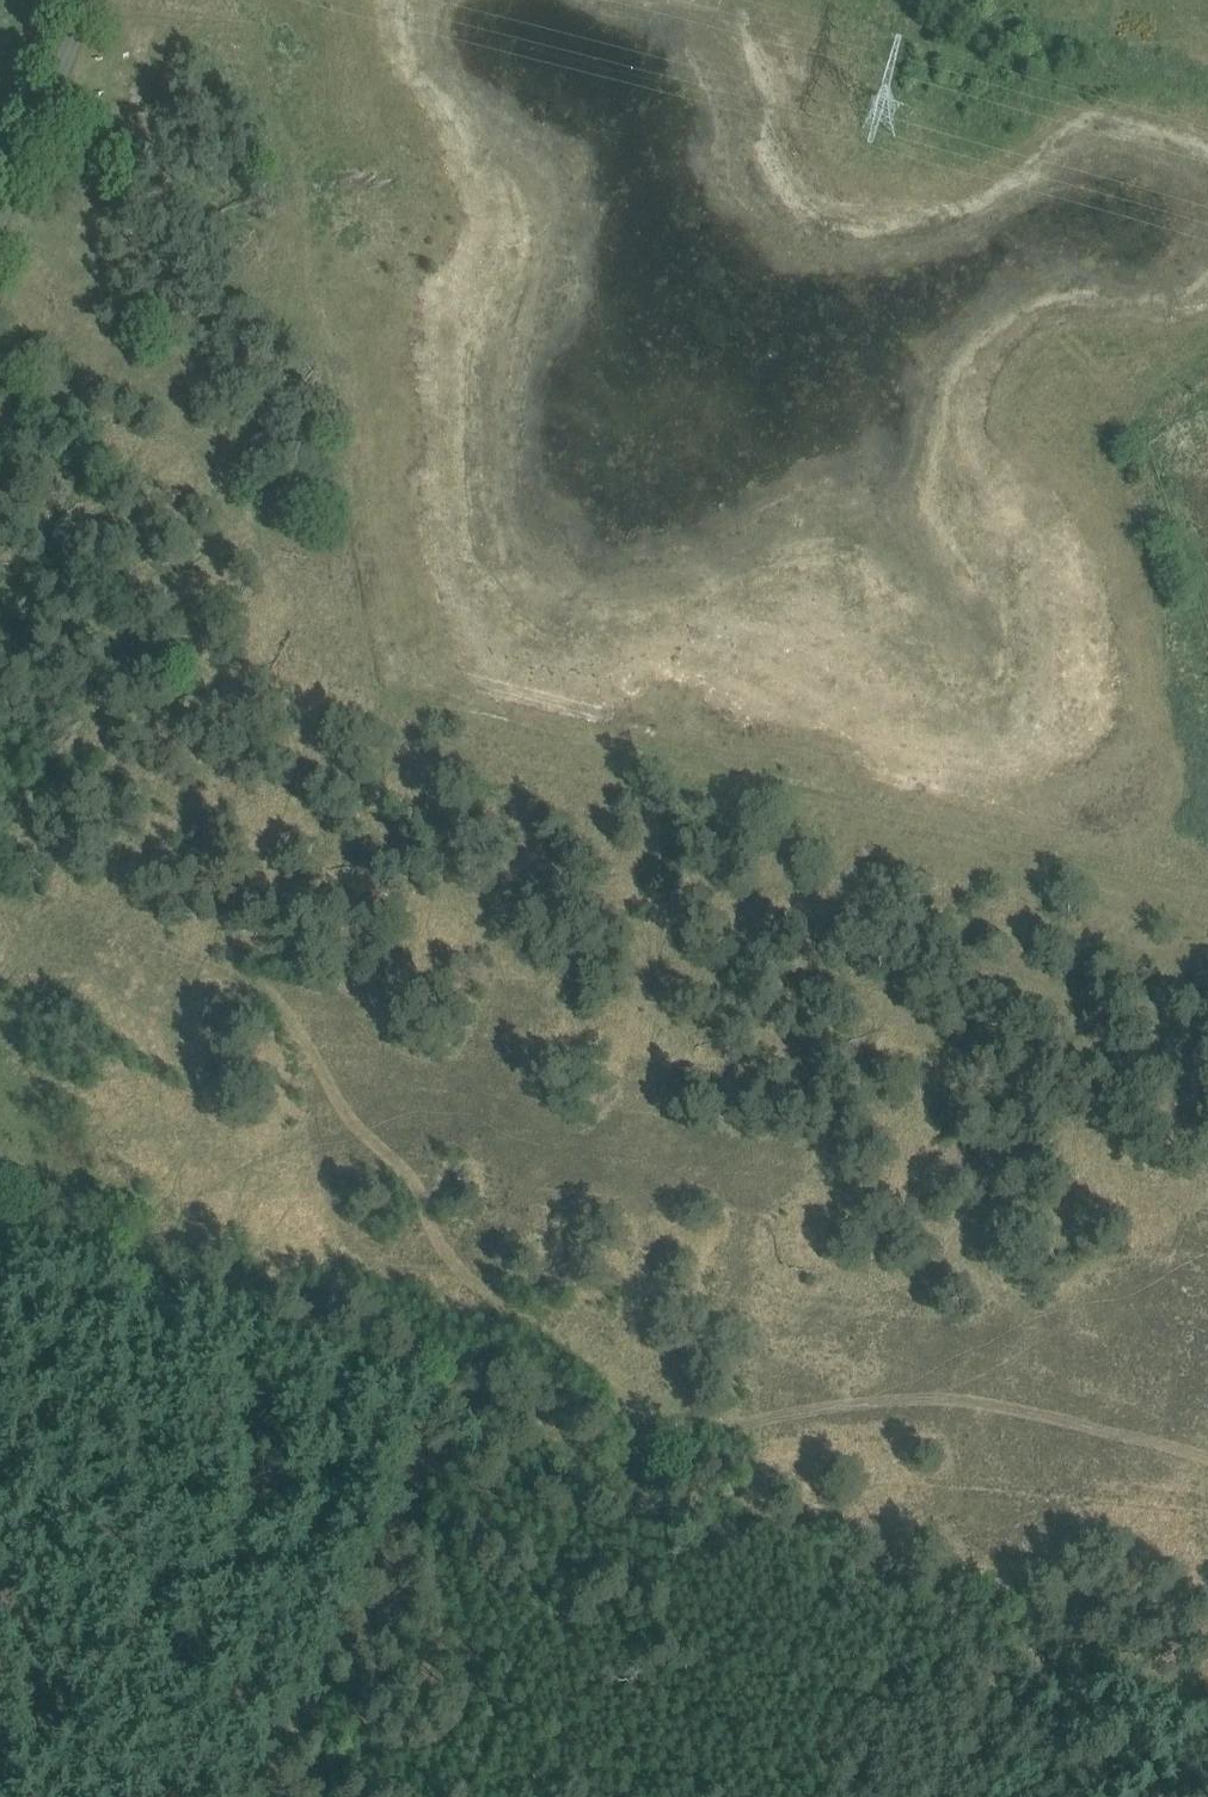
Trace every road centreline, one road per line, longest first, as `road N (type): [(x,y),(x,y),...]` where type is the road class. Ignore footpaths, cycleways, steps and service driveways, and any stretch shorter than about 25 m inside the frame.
road 1 (track): [(602,1473),(458,1796)]
road 2 (unclassified): [(0,219),(88,0)]

